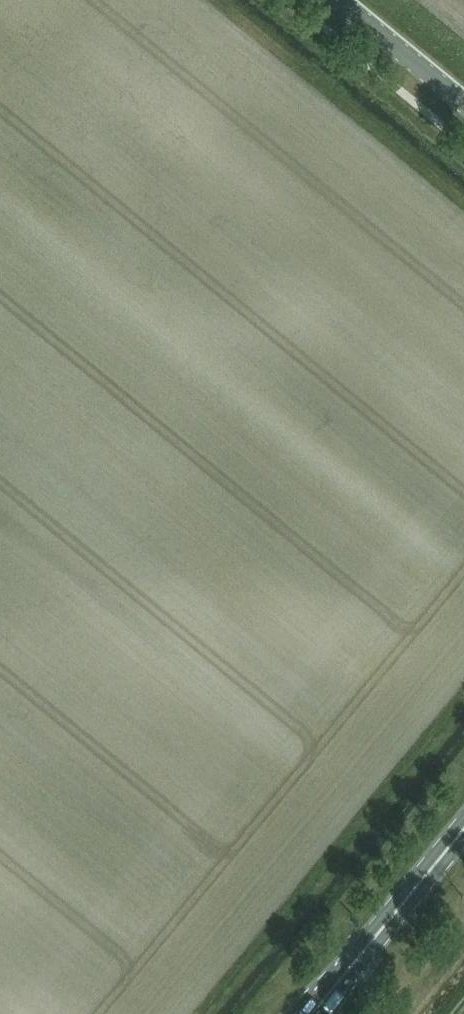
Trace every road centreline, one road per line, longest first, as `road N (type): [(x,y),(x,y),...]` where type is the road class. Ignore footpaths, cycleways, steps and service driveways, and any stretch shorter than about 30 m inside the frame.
road 1 (primary): [(463,830),(313,1013)]
road 2 (tertiary): [(463,103),(339,0)]

